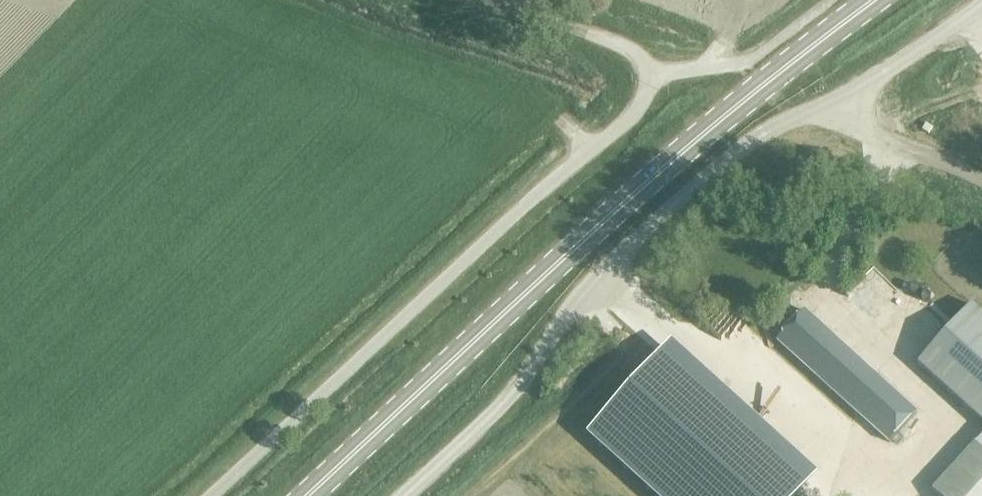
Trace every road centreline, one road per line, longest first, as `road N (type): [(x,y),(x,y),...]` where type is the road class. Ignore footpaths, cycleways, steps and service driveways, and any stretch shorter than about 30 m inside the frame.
road 1 (secondary): [(313,495),(752,94),(877,0)]
road 2 (track): [(660,81),(621,132),(218,495)]
road 3 (unclassified): [(825,104),(724,161),(588,293),(501,409),(405,495)]
road 4 (track): [(660,81),(632,52),(485,0)]
road 5 (unclassified): [(825,104),(981,8)]
road 6 (unclassified): [(981,181),(857,128),(825,104)]

